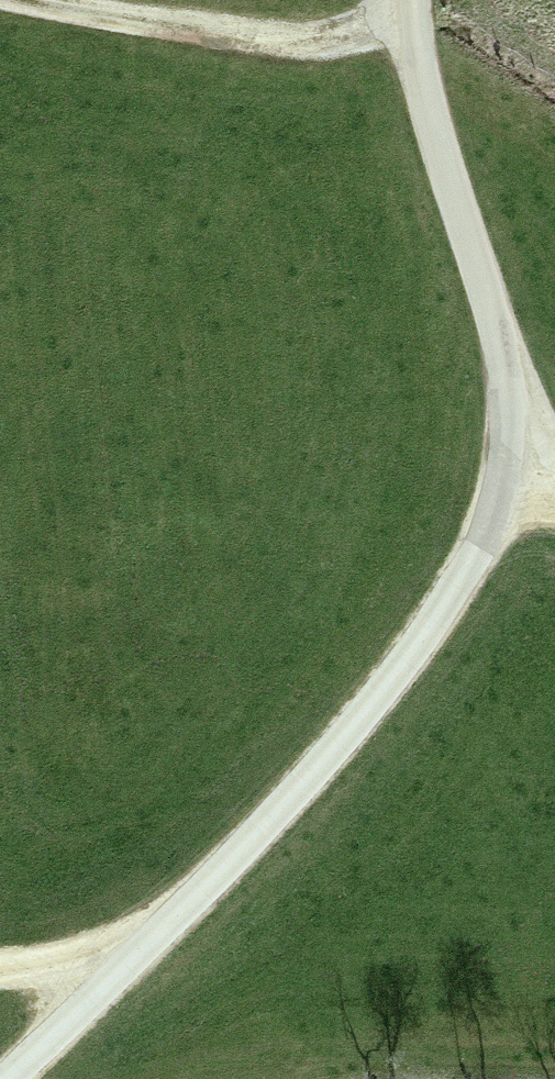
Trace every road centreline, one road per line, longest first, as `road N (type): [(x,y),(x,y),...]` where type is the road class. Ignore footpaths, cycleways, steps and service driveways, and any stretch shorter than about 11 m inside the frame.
road 1 (track): [(529,456),(434,618),(356,727),(8,1078)]
road 2 (track): [(410,0),(408,25),(454,230),(529,456)]
road 3 (track): [(9,0),(312,40),(408,25)]
road 4 (track): [(132,956),(0,971)]

